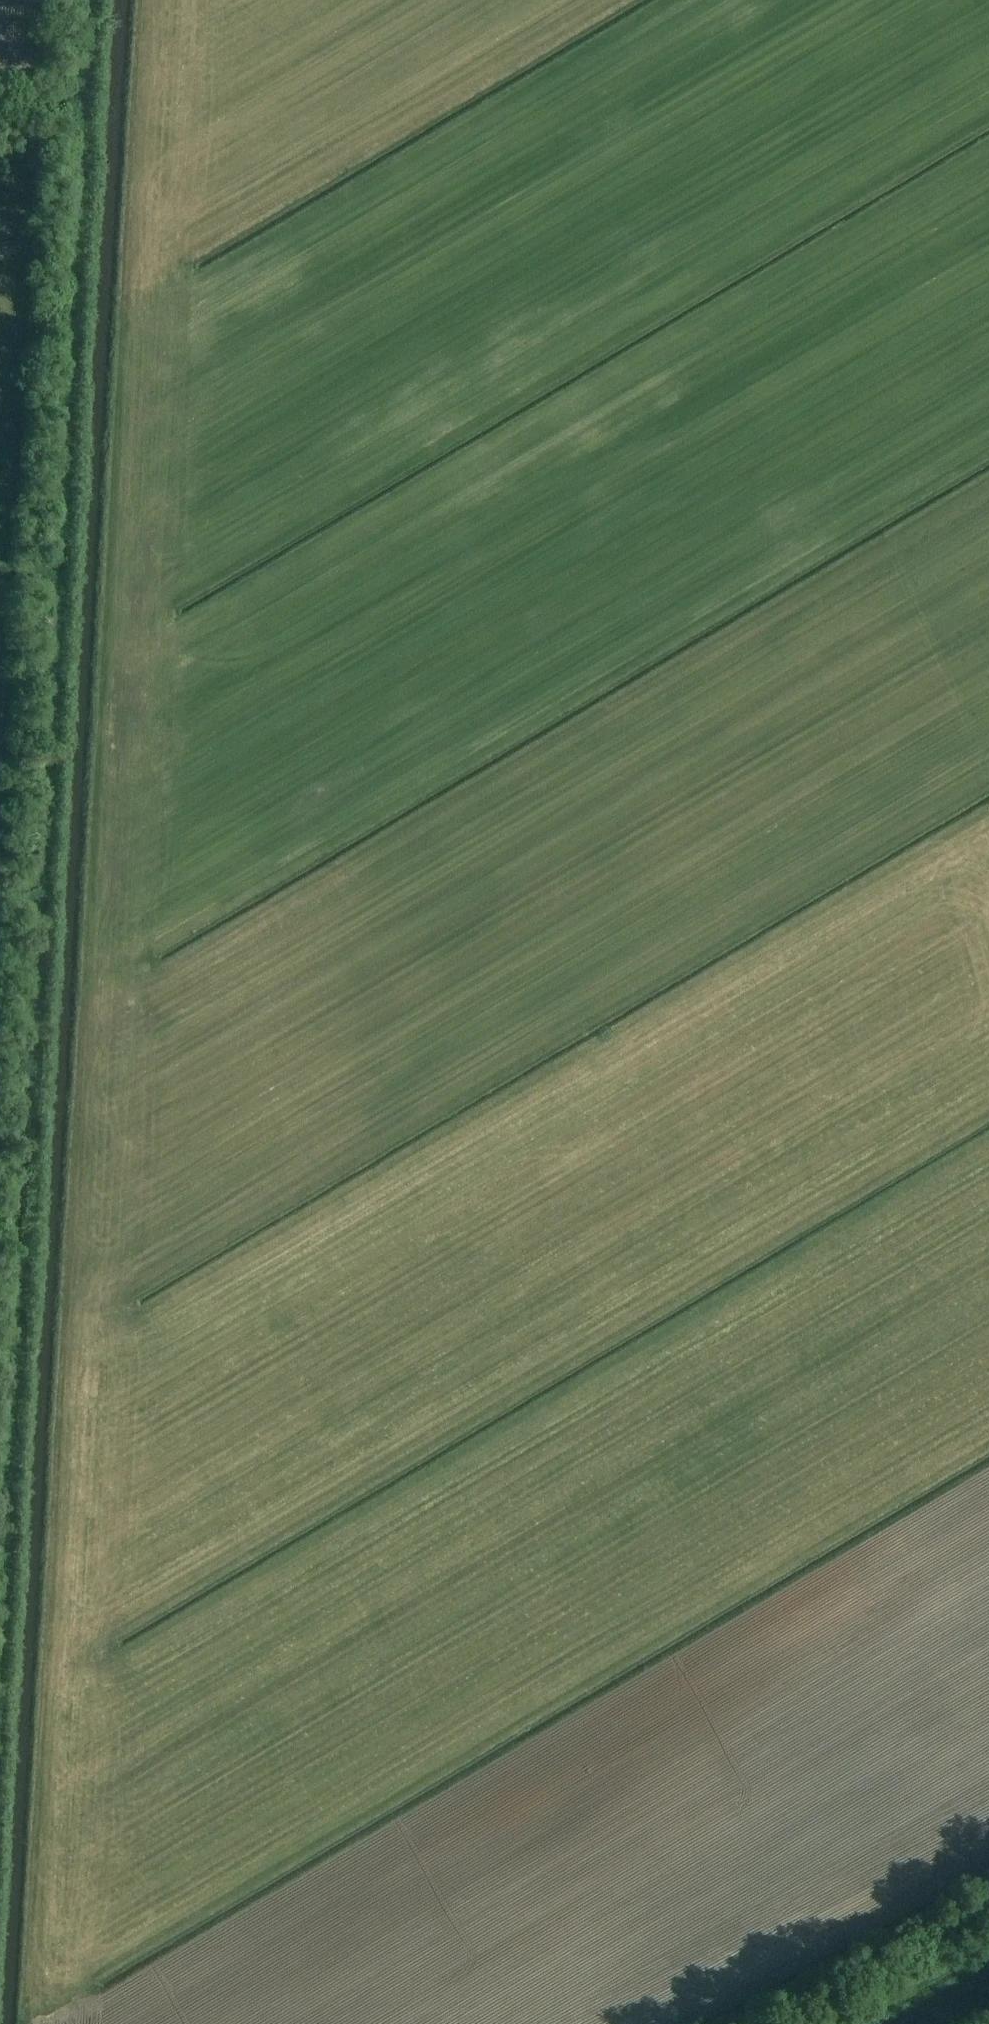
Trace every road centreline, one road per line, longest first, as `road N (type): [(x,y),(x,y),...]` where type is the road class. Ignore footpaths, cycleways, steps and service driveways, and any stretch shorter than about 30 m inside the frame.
road 1 (track): [(849,2023),(988,1947)]

